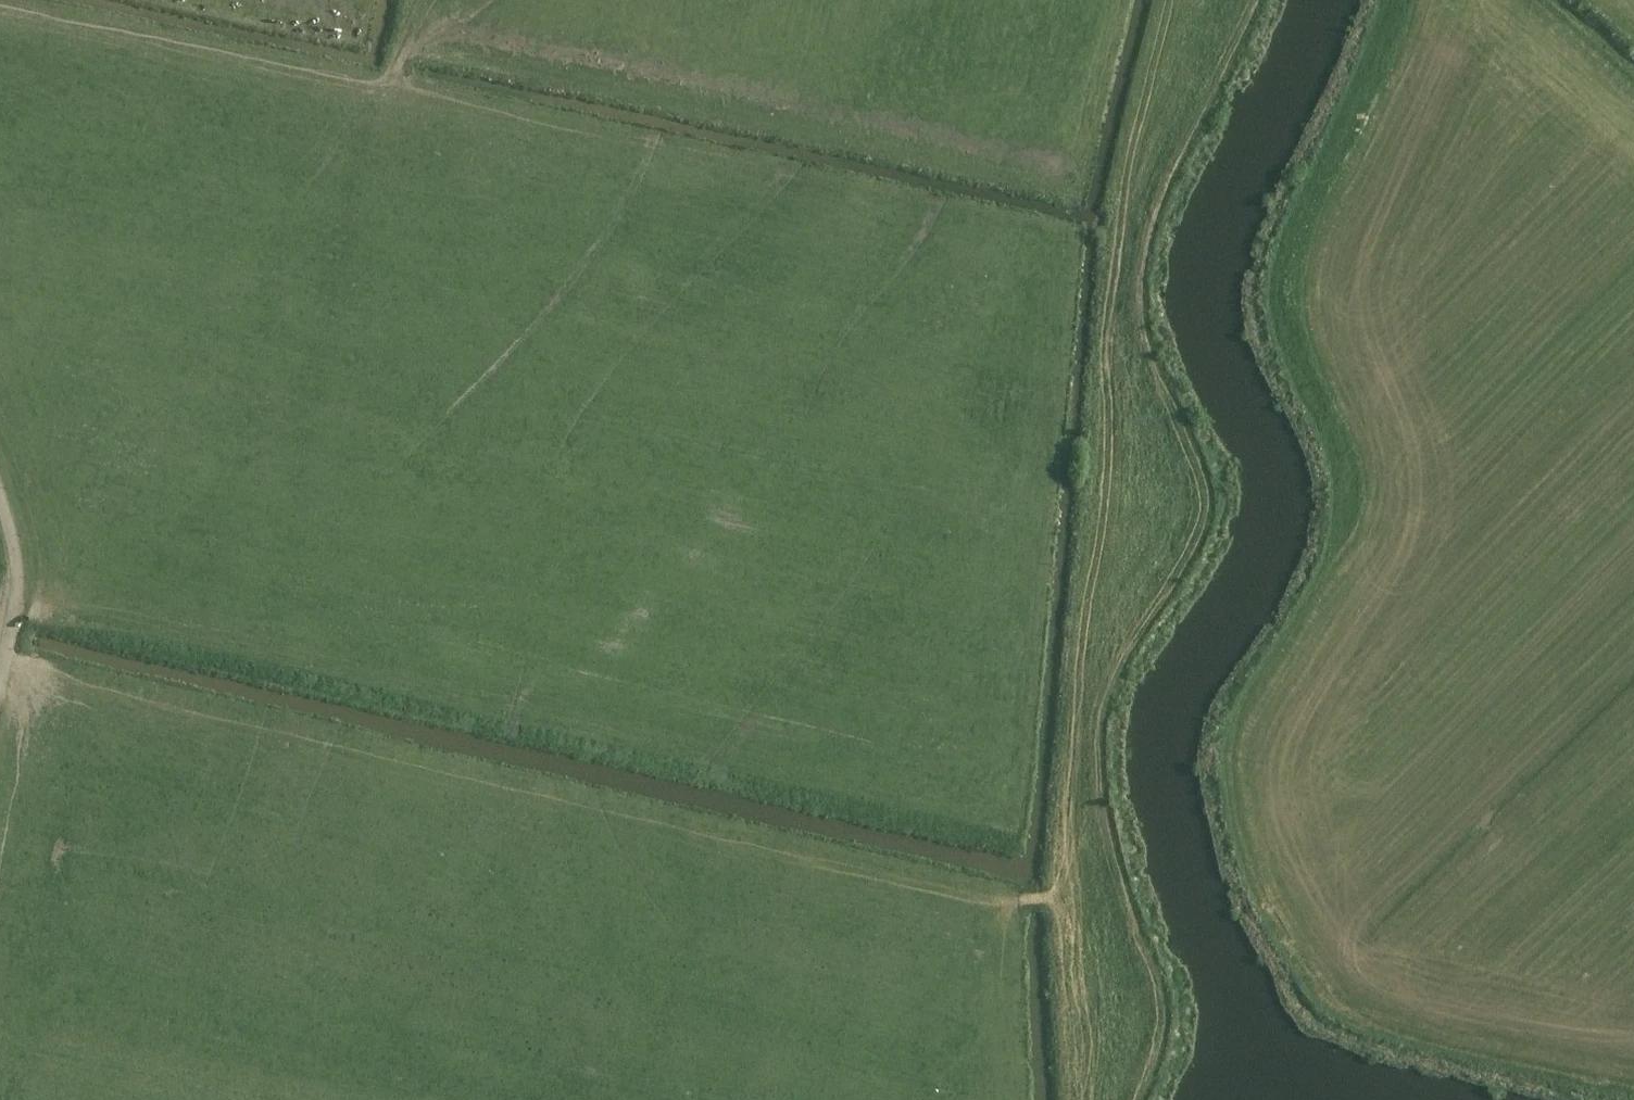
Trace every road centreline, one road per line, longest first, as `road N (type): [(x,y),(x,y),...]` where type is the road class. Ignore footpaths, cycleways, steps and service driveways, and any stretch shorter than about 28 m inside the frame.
road 1 (unclassified): [(0,719),(28,577),(0,496)]

